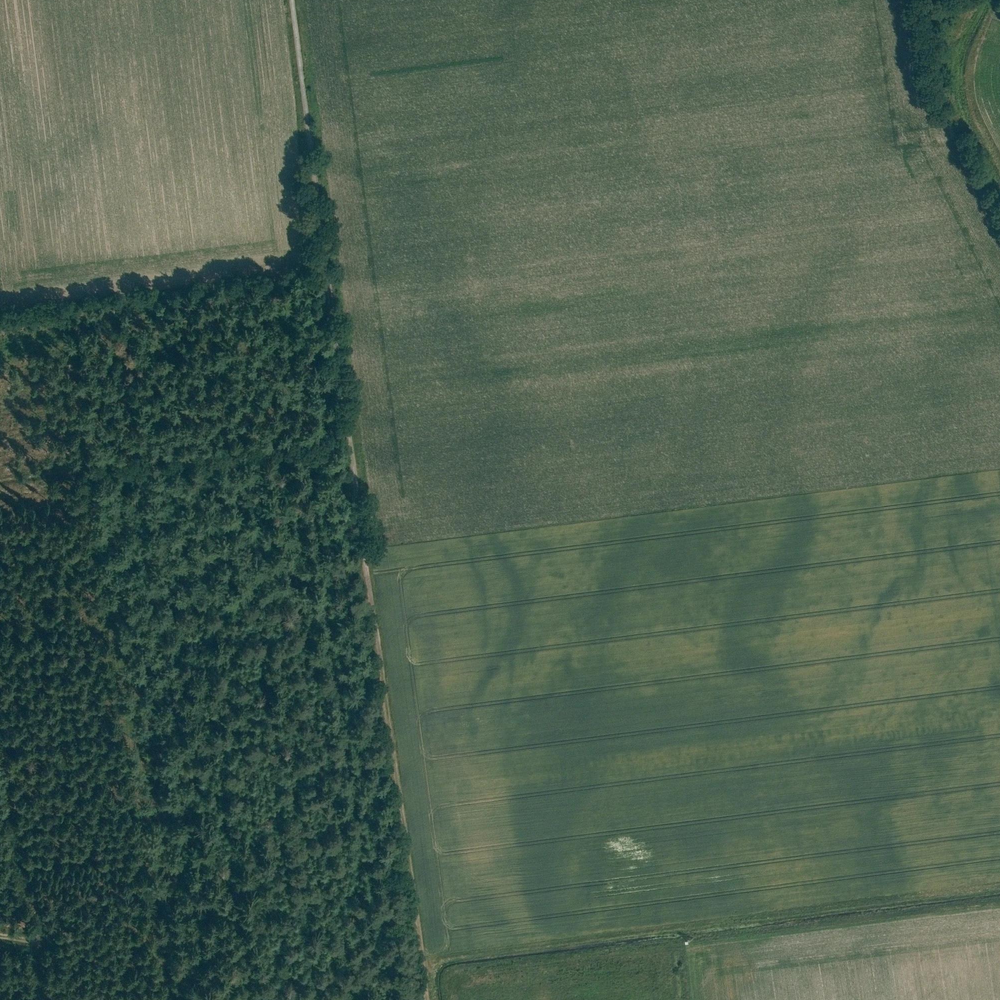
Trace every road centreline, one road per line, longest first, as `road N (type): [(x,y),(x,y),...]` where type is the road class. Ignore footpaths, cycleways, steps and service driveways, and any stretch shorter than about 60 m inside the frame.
road 1 (track): [(293,0),(399,883),(422,999)]

